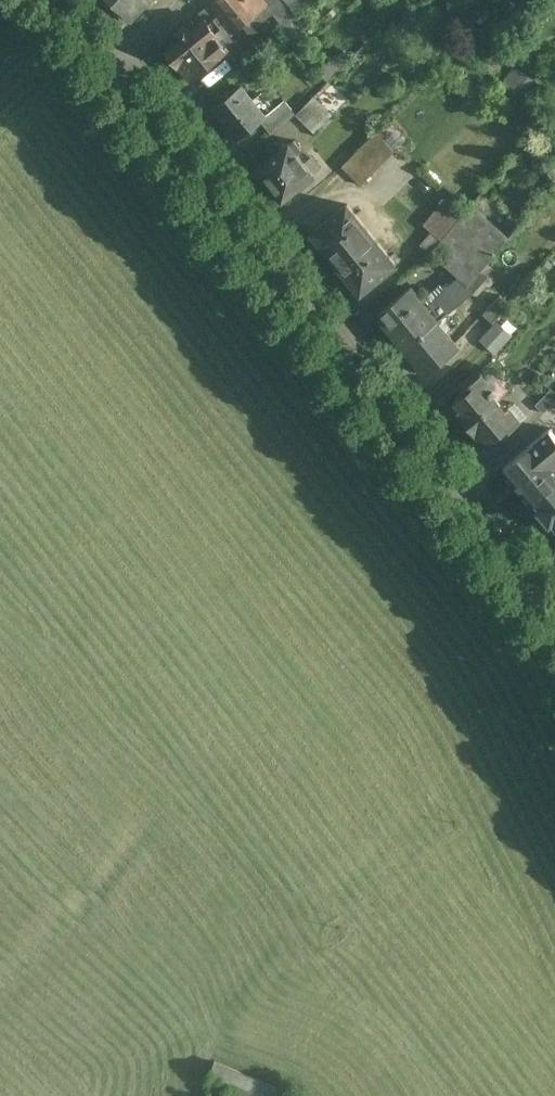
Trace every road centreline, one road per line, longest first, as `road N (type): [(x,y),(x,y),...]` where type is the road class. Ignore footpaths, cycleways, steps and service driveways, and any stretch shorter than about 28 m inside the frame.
road 1 (residential): [(65,0),(287,257),(527,575),(554,626)]

